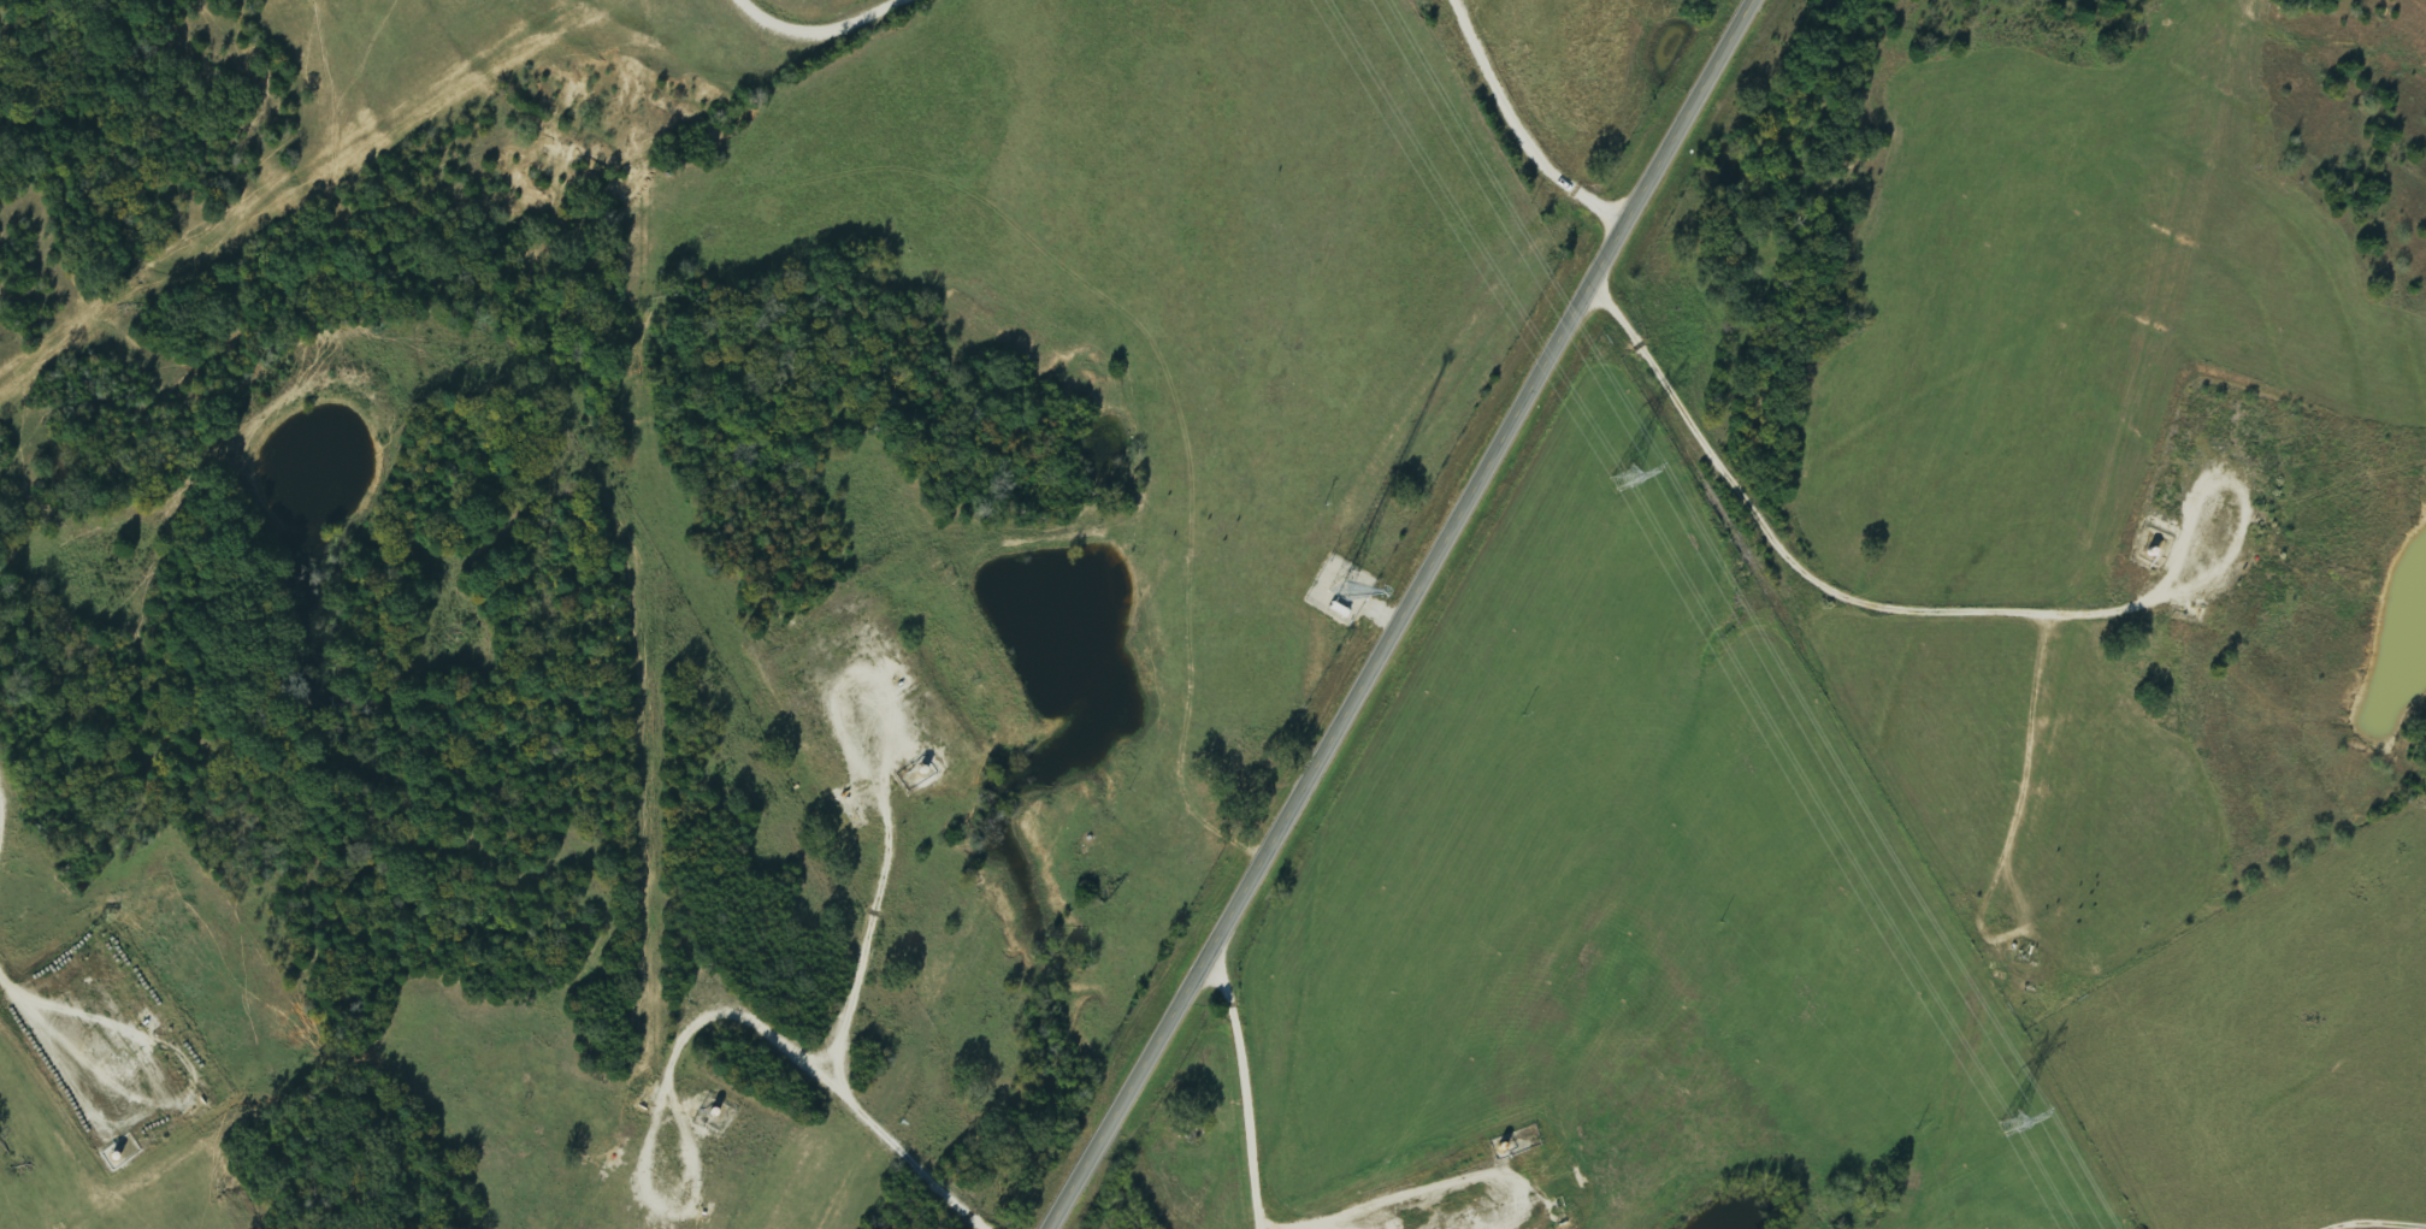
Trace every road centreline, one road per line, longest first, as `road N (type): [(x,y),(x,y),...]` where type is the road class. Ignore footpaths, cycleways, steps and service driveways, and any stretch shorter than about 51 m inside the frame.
road 1 (secondary): [(1049,1228),(1754,0)]

